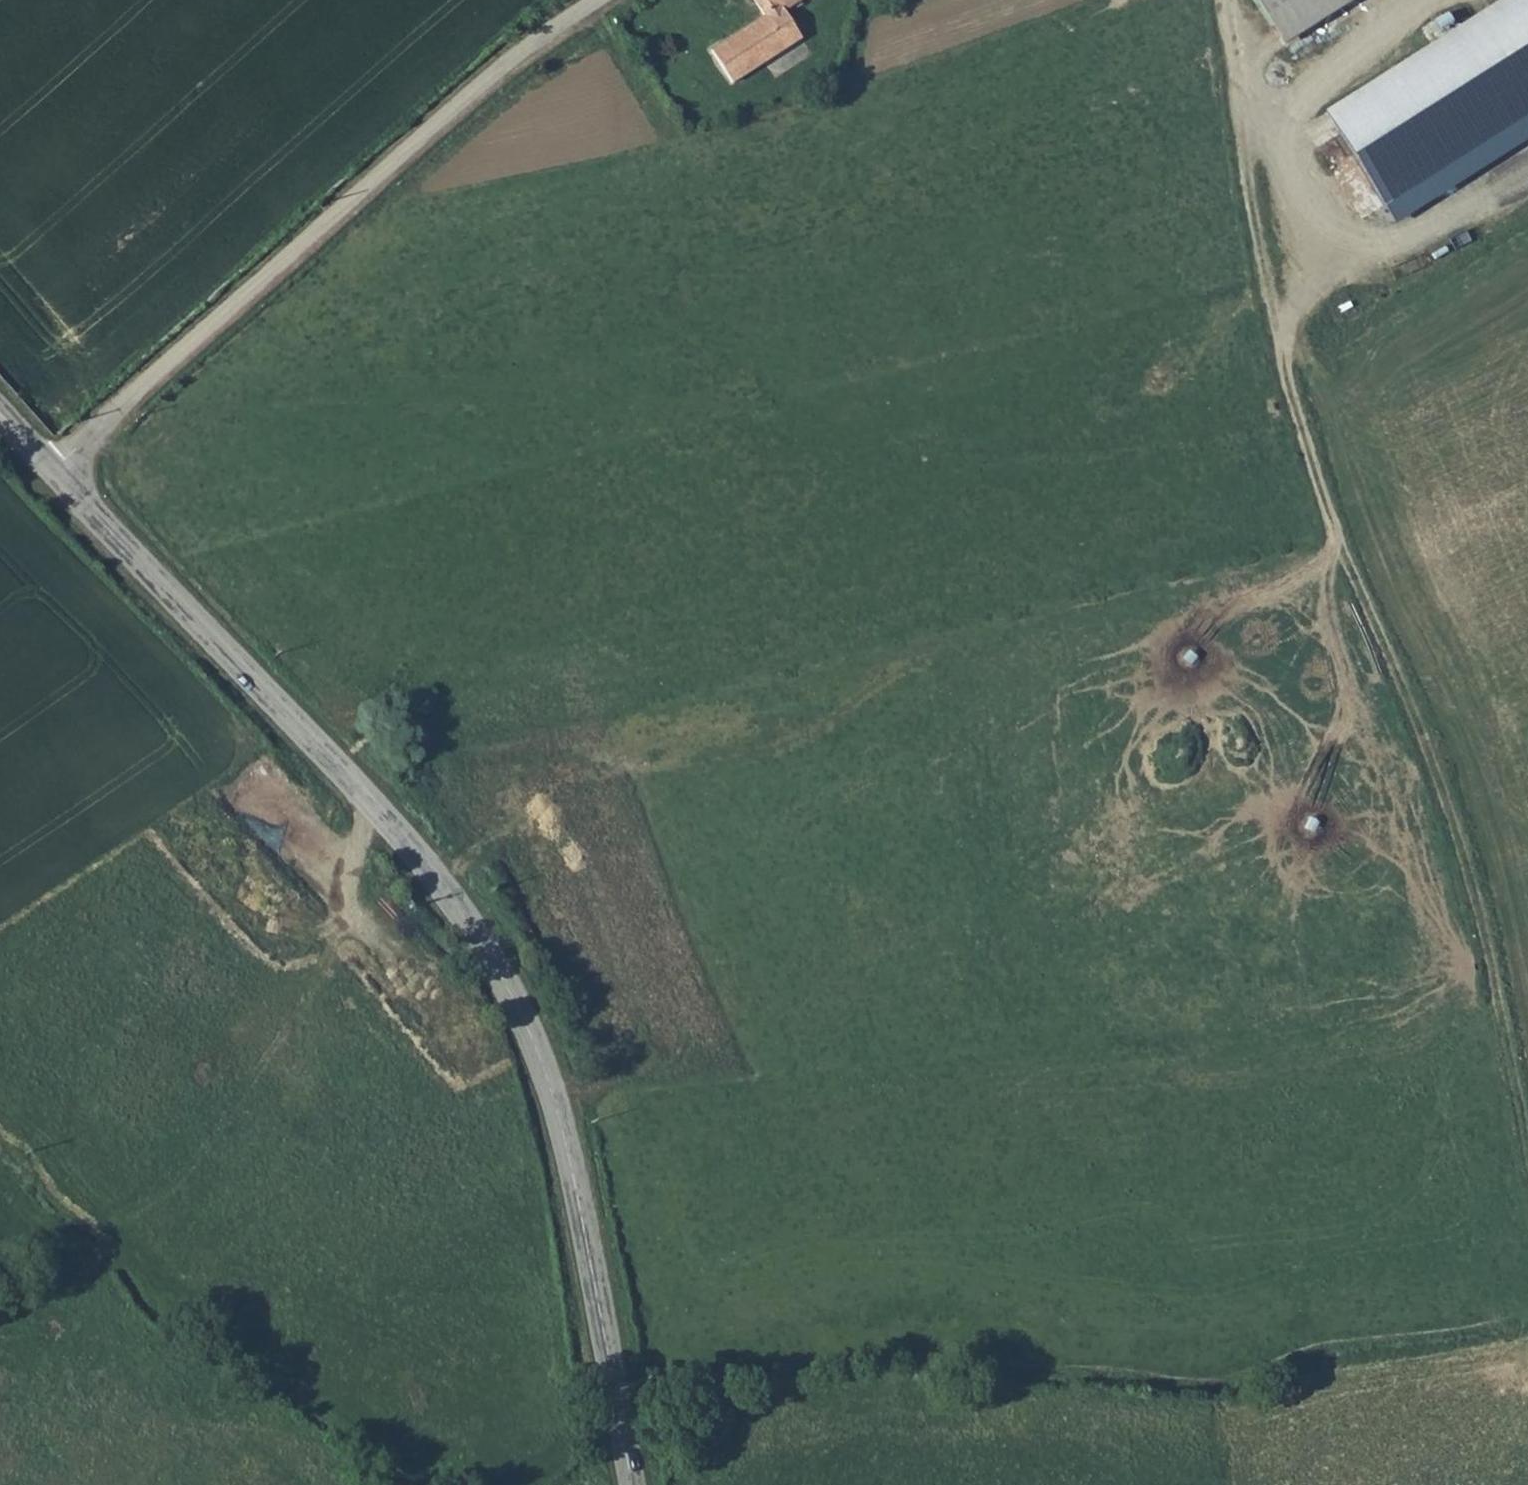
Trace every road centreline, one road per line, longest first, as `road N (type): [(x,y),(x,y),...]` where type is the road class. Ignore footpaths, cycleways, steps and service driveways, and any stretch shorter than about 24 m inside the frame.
road 1 (tertiary): [(55,470),(371,799),(489,955),(555,1107),(635,1484)]
road 2 (unclassified): [(55,470),(543,32),(593,0)]

